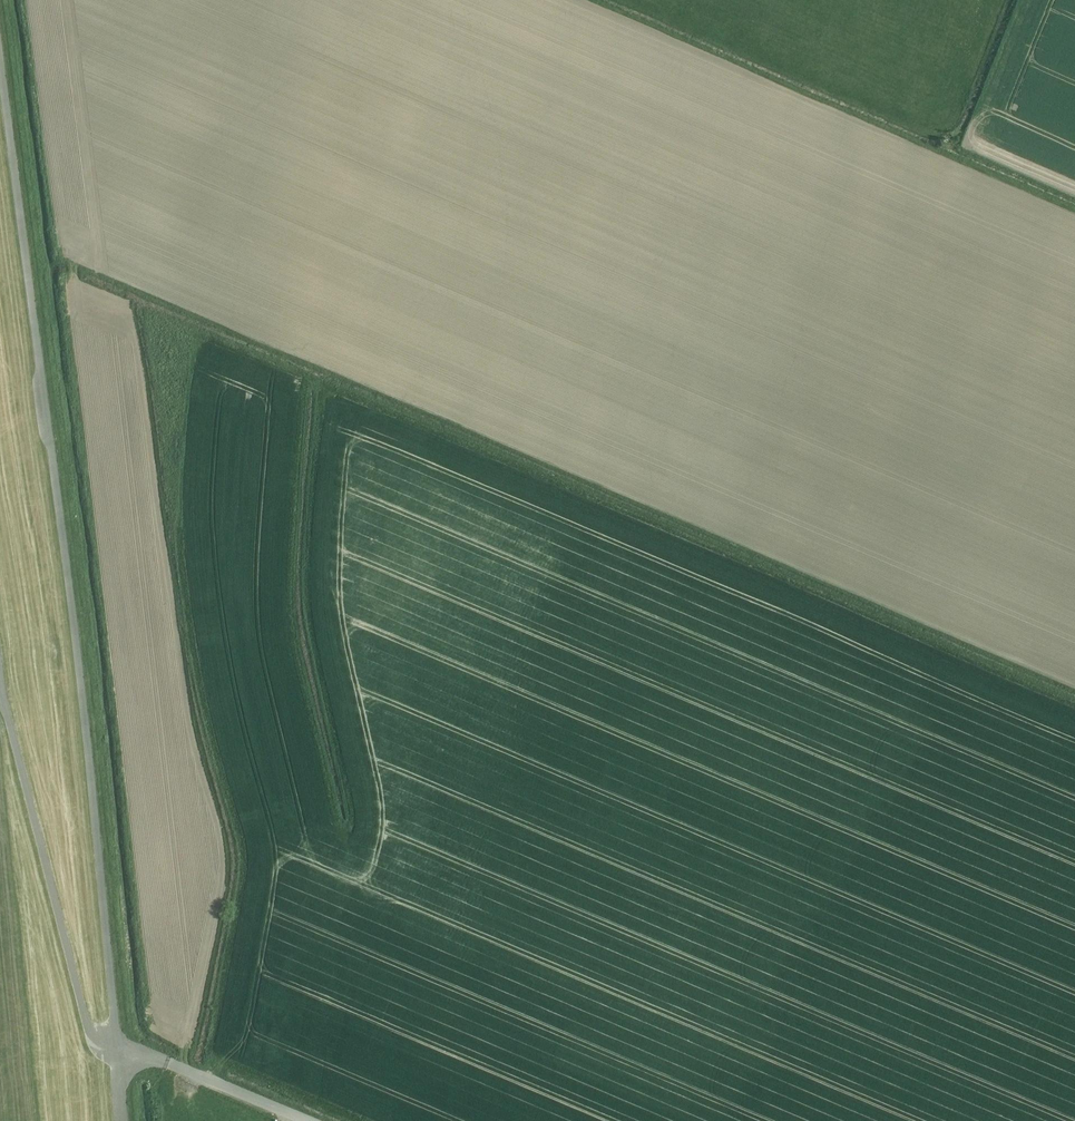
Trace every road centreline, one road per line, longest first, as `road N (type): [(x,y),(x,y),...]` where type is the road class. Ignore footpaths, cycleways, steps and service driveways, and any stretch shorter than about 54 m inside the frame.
road 1 (track): [(125,1120),(84,689),(0,43)]
road 2 (track): [(0,666),(26,727),(88,1041),(117,1044)]
road 3 (unclassified): [(307,1120),(118,1038)]

